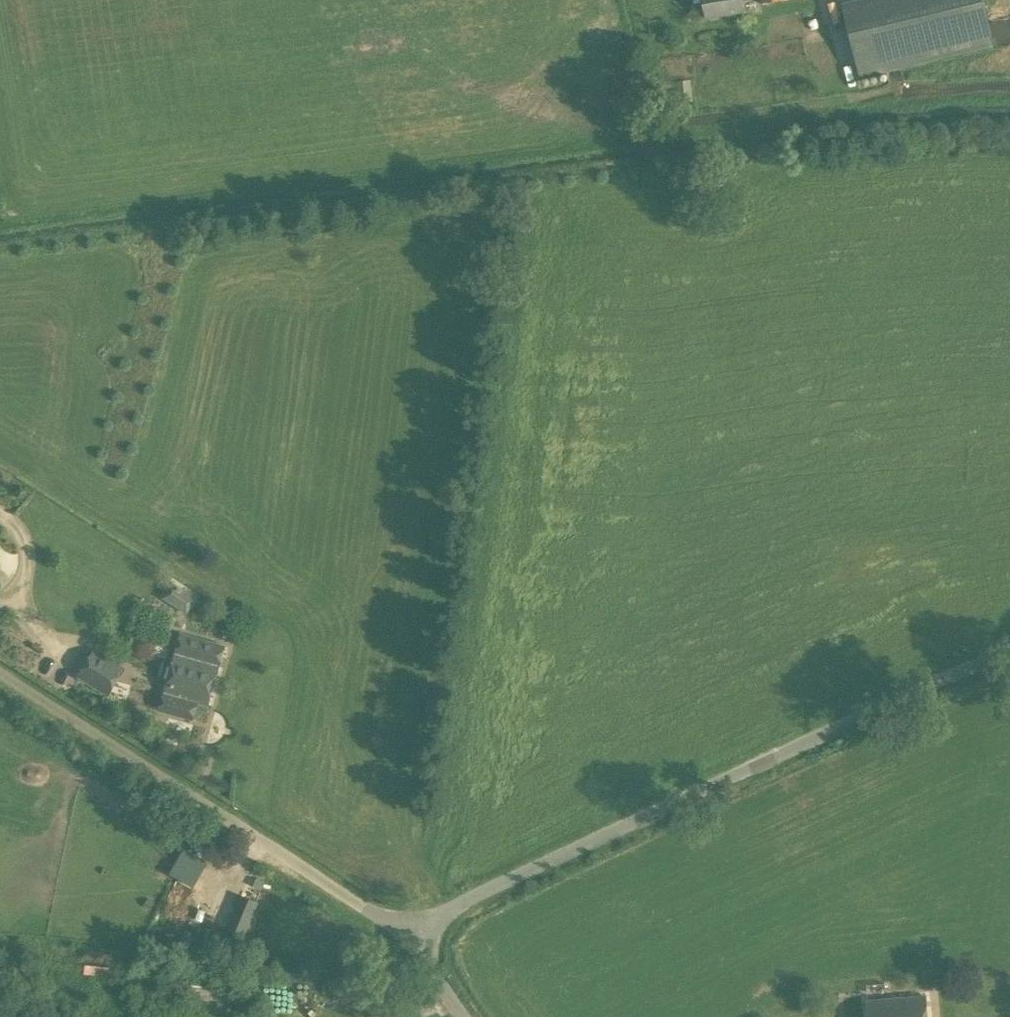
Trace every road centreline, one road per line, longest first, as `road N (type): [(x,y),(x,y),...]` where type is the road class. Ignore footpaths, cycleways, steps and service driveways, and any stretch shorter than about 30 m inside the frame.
road 1 (unclassified): [(411,932),(935,683),(1009,658)]
road 2 (unclassified): [(411,932),(0,668)]

